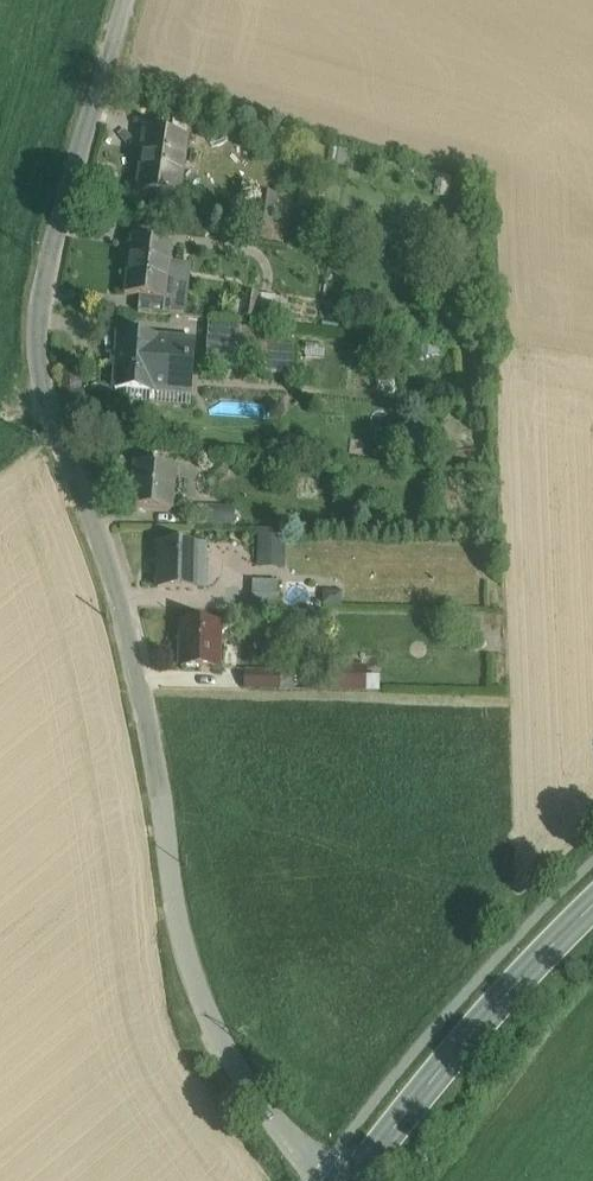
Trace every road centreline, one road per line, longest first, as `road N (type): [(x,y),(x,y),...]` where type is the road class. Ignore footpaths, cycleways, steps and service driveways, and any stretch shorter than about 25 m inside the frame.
road 1 (unclassified): [(329,1180),(259,1113),(225,1045),(186,905),(142,659),(57,394),(48,281),(132,0)]
road 2 (secondary): [(356,1180),(592,921)]

